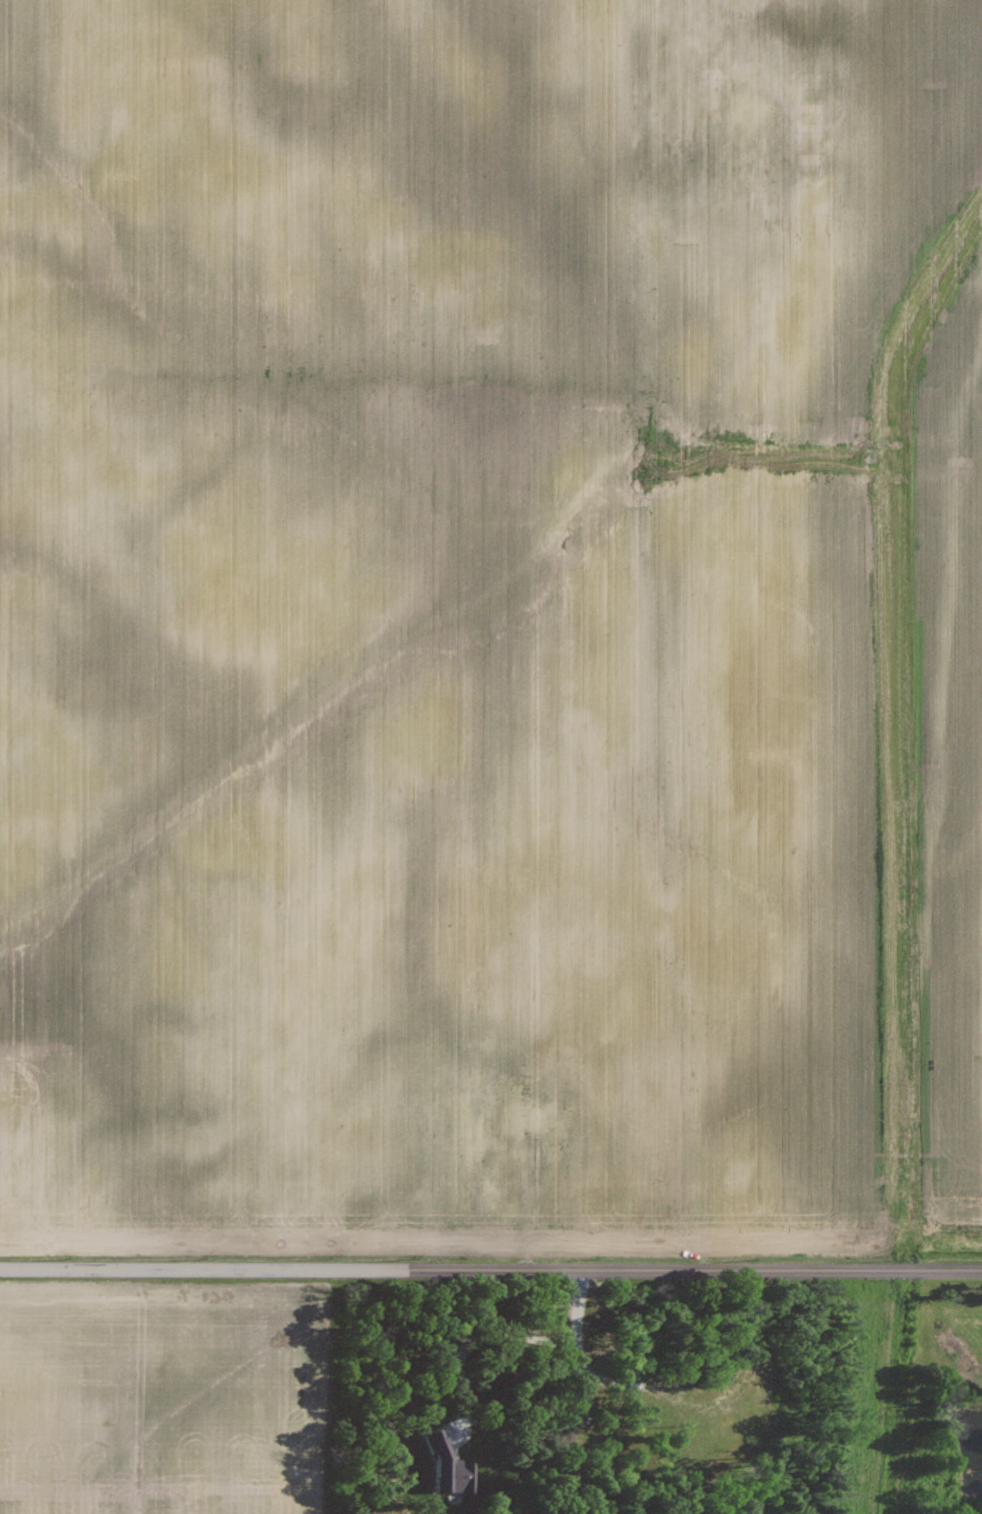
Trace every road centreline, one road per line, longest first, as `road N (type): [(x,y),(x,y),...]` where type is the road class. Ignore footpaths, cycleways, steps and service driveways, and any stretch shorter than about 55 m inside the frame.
road 1 (residential): [(0,1270),(981,1270)]

